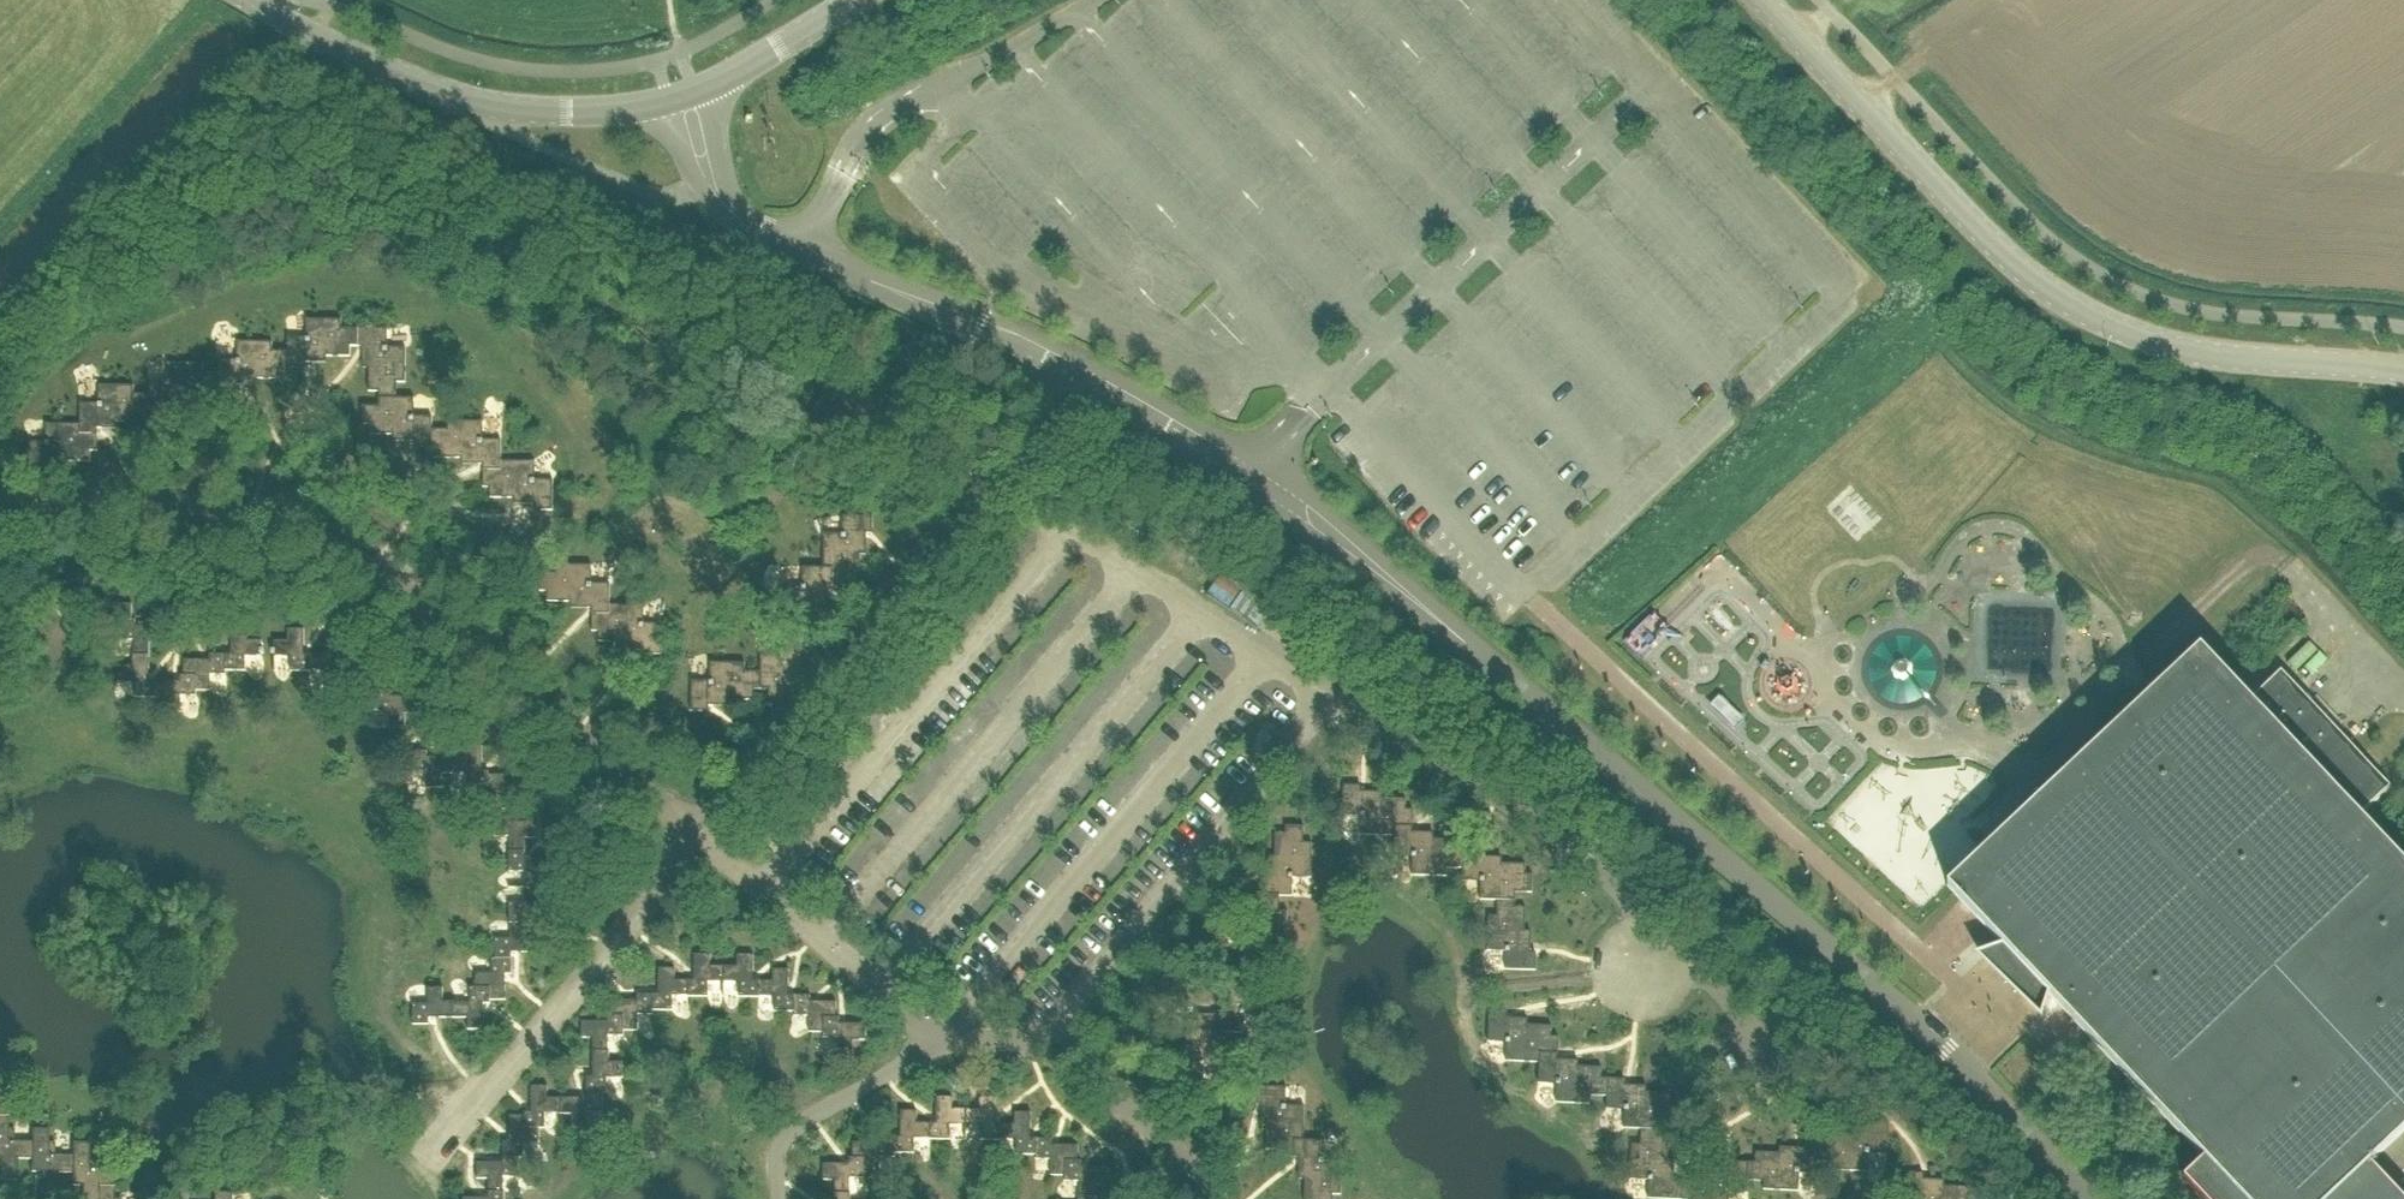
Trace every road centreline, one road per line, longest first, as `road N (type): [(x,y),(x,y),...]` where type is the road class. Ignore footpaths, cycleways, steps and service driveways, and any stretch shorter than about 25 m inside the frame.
road 1 (tertiary): [(2403,374),(2189,357),(2104,328),(2012,271),(1757,0)]
road 2 (tertiary): [(863,0),(688,95),(582,113),(473,105),(377,66),(251,0)]

